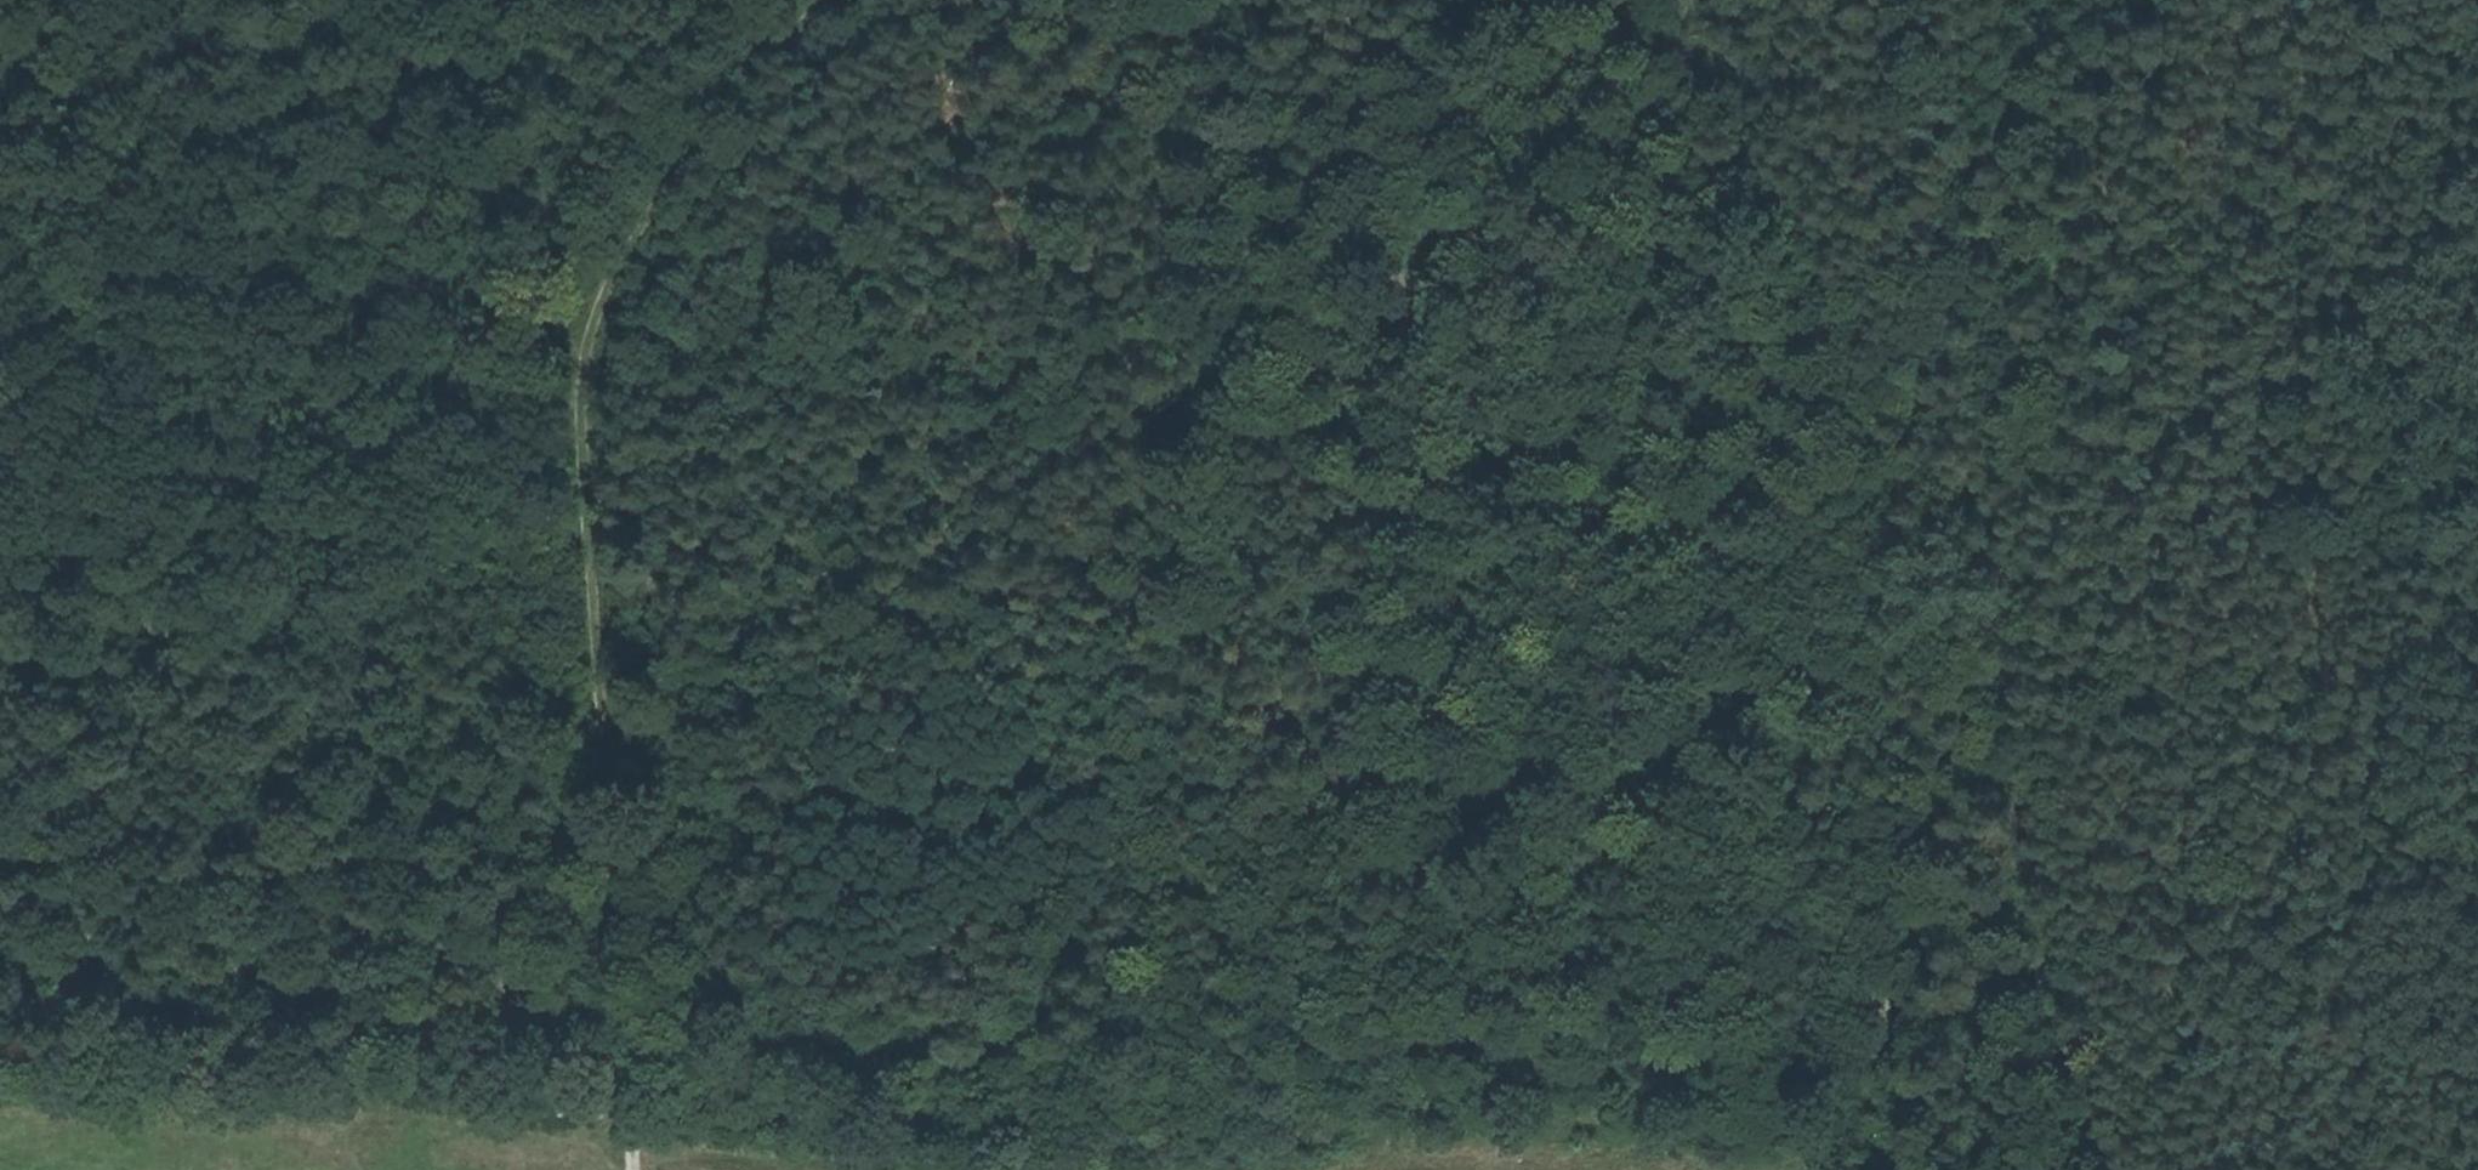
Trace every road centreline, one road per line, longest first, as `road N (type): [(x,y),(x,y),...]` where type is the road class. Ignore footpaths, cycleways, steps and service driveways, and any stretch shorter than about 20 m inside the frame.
road 1 (track): [(827,0),(742,90),(681,173),(598,317),(586,373),(584,461),(632,1169)]
road 2 (track): [(1896,1169),(1905,490),(1702,0)]
road 3 (track): [(0,273),(598,317)]

